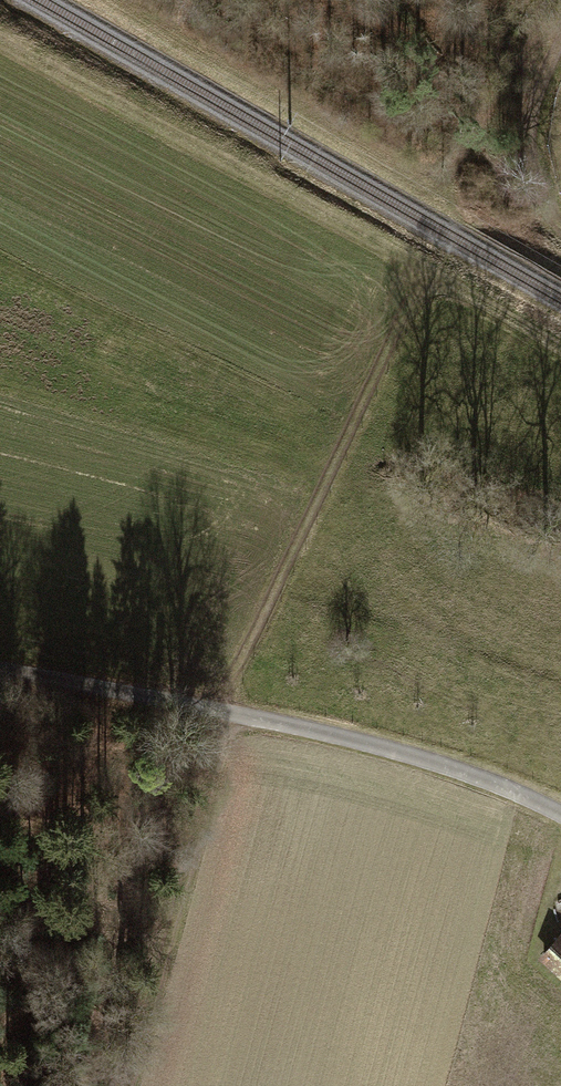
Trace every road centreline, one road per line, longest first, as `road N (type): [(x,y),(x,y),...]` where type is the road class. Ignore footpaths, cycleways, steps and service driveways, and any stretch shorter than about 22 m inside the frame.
road 1 (track): [(560,812),(364,741),(0,665)]
road 2 (track): [(0,42),(433,264)]
road 3 (track): [(127,1085),(231,712)]
road 4 (track): [(560,225),(543,206),(529,158),(533,120),(560,57)]

